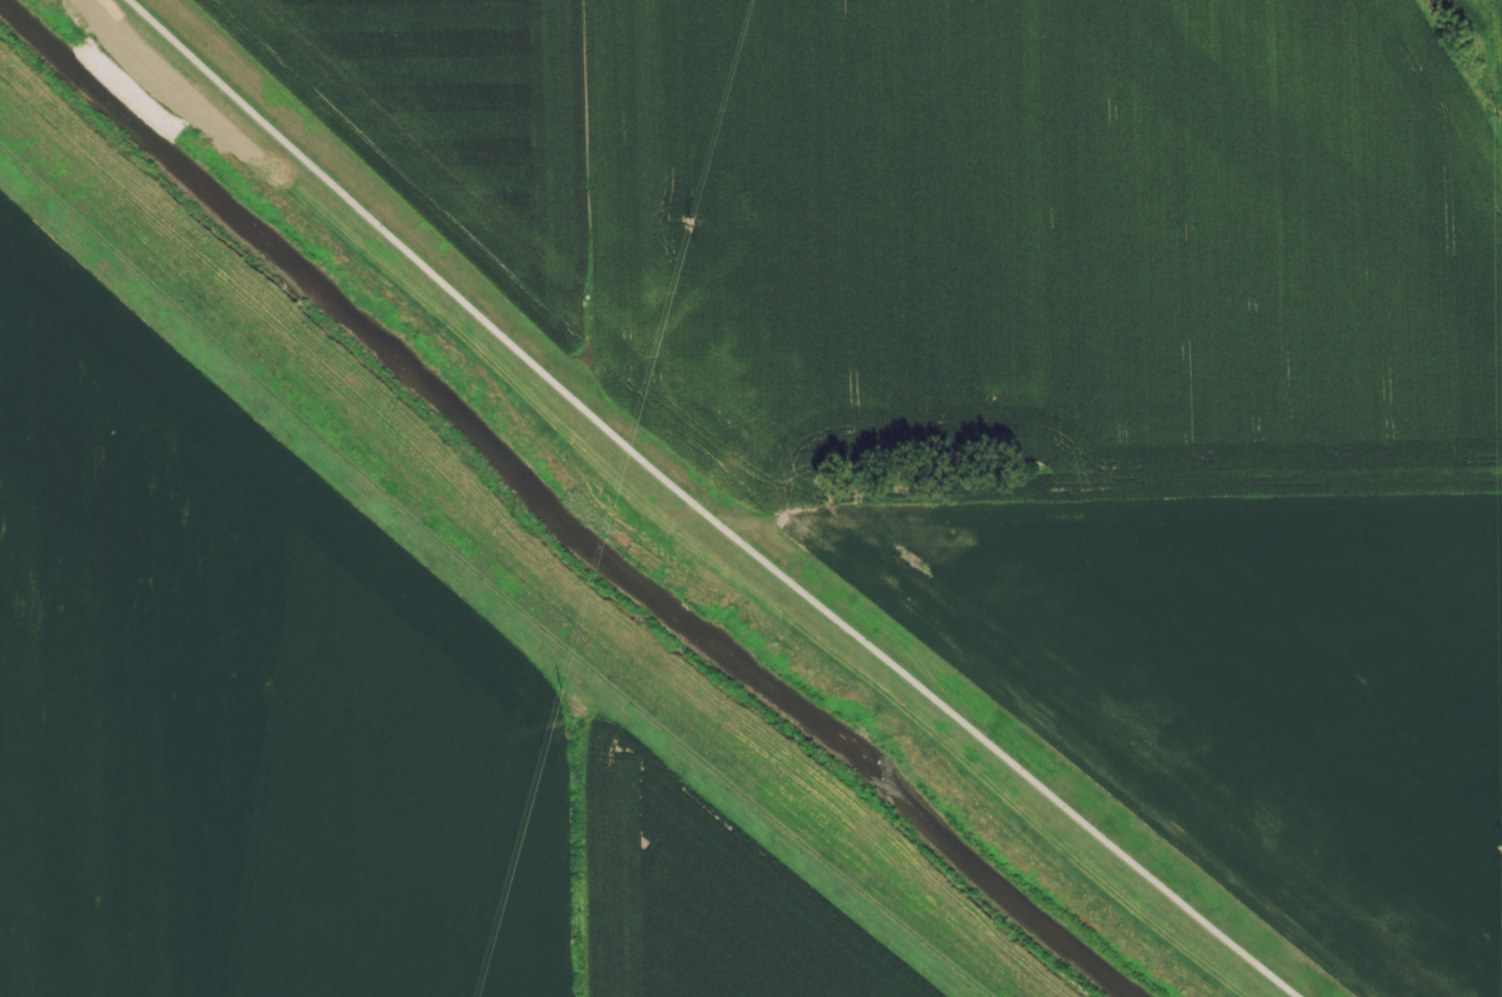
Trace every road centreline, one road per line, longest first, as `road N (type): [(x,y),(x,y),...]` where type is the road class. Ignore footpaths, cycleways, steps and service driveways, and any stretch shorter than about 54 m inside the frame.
road 1 (track): [(990,996),(435,541),(0,145)]

